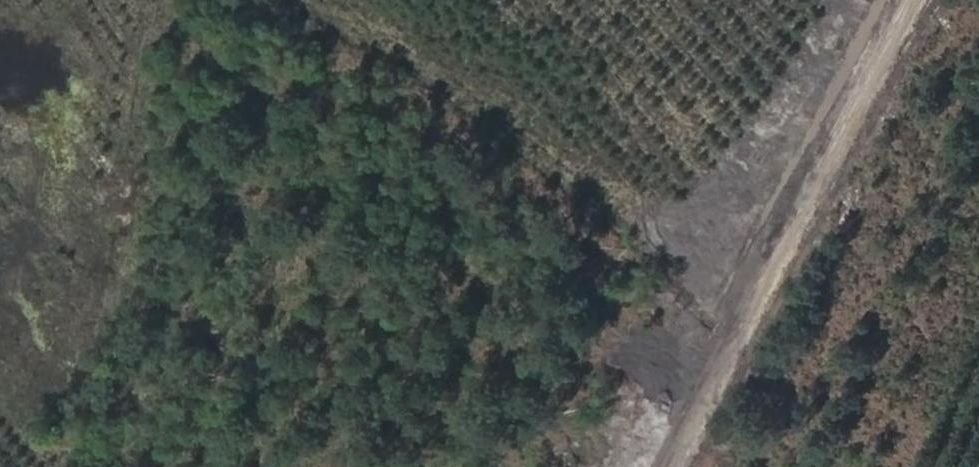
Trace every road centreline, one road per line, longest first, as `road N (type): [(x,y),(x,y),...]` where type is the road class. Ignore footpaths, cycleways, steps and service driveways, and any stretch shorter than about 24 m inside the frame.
road 1 (track): [(909,0),(664,466)]

